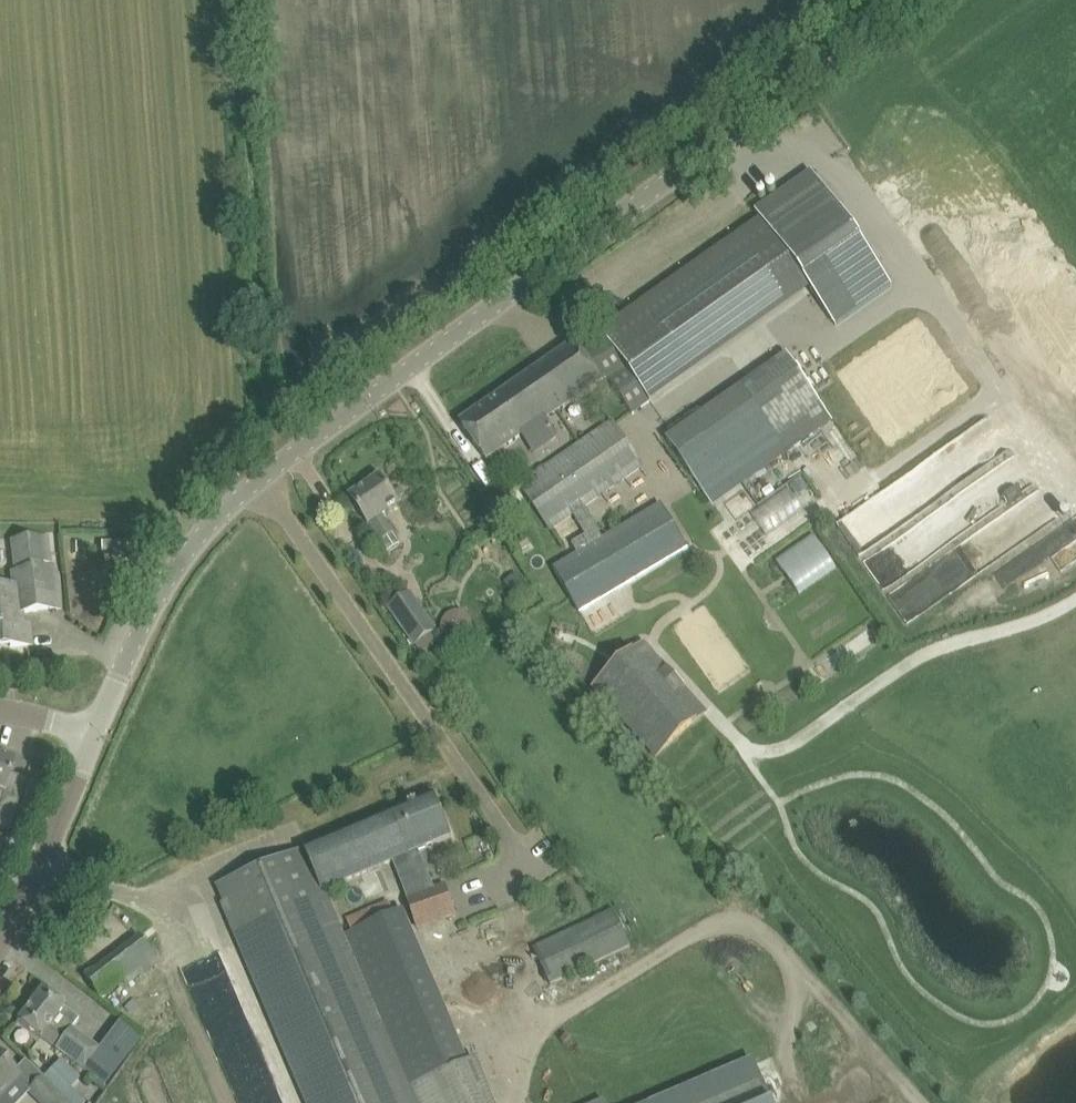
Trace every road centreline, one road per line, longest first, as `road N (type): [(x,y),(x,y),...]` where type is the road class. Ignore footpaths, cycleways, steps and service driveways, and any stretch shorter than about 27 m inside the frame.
road 1 (unclassified): [(95,732),(158,590),(191,541),(234,501),(908,0)]
road 2 (track): [(720,137),(758,193),(820,151),(1009,400),(1075,474)]
road 3 (residential): [(0,944),(95,732)]

